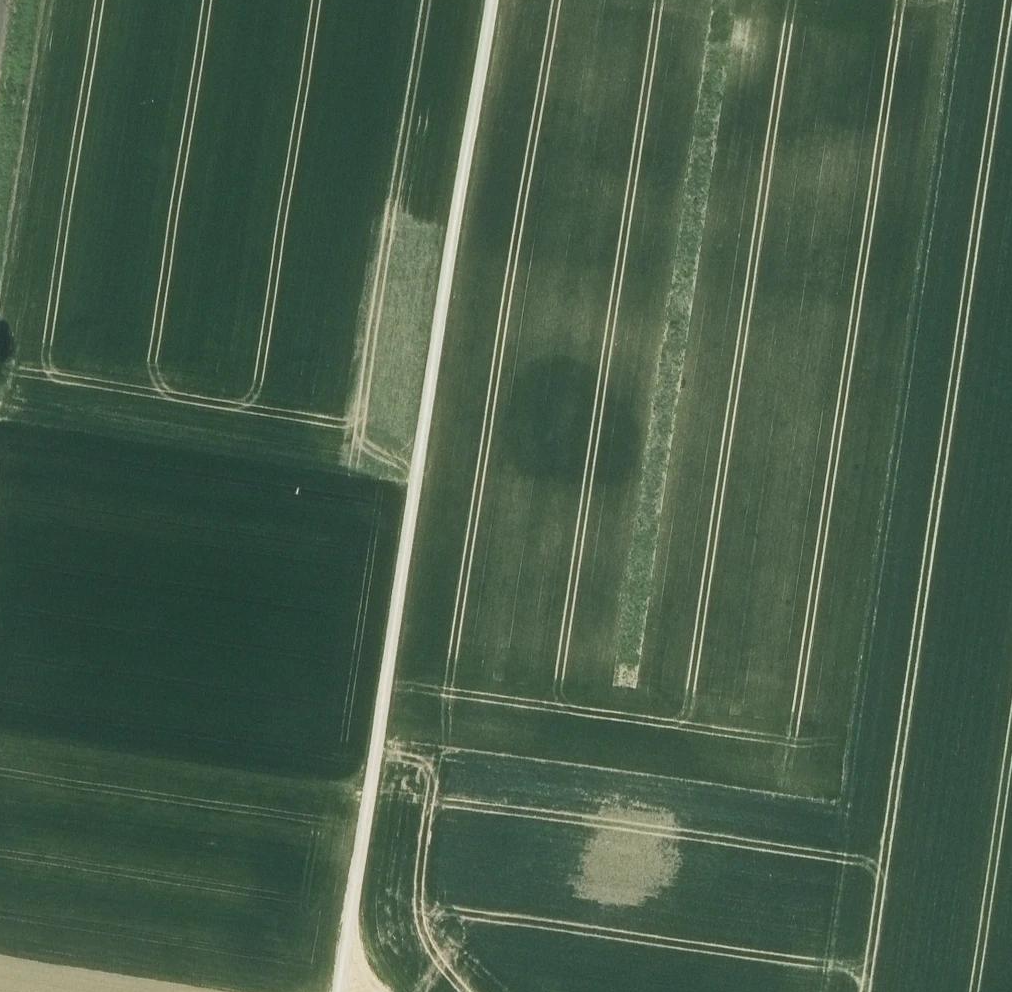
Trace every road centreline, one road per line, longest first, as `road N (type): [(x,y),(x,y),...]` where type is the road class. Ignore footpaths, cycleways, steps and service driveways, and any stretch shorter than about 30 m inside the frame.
road 1 (unclassified): [(484,0),(329,991)]

